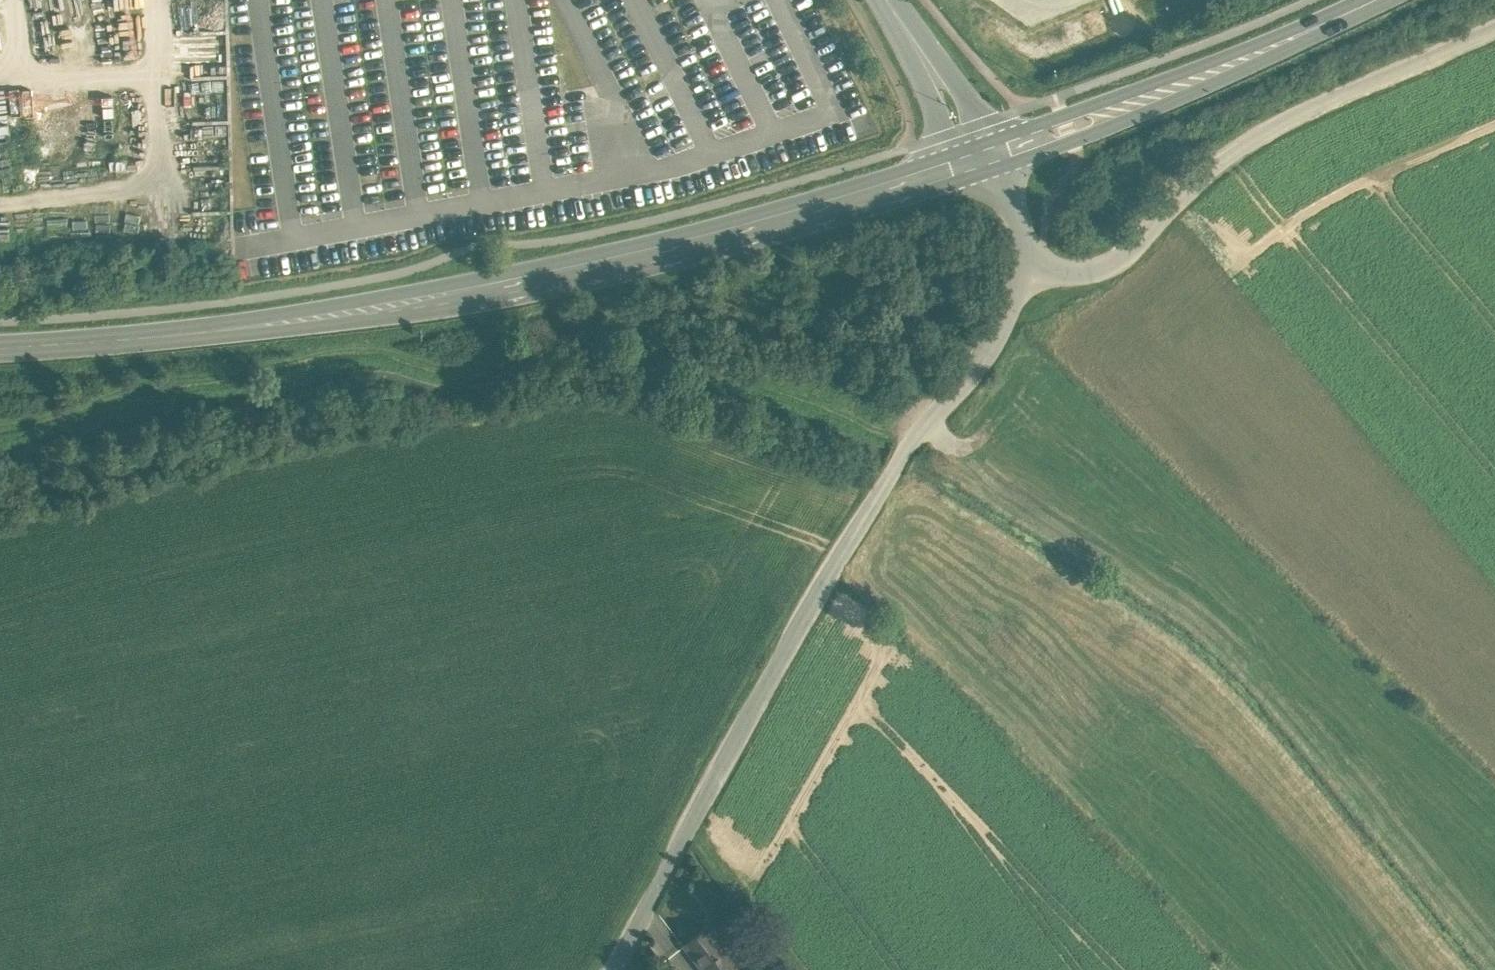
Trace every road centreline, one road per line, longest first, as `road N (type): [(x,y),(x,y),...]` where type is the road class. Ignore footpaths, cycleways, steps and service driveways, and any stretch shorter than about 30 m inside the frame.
road 1 (secondary): [(980,157),(731,233),(518,282),(232,327),(0,346)]
road 2 (unclassified): [(1029,274),(998,336),(881,491),(595,969)]
road 3 (unclassified): [(1494,41),(1299,128),(1246,160),(1201,189),(1123,269),(1082,283),(1029,274)]
road 4 (secondary): [(980,157),(1073,140),(1289,36)]
road 5 (secondary): [(1289,36),(1064,113),(980,157)]
road 6 (residential): [(879,0),(932,105),(980,157)]
road 7 (residential): [(980,157),(966,102),(887,0)]
road 8 (unclassified): [(1029,274),(980,157)]

